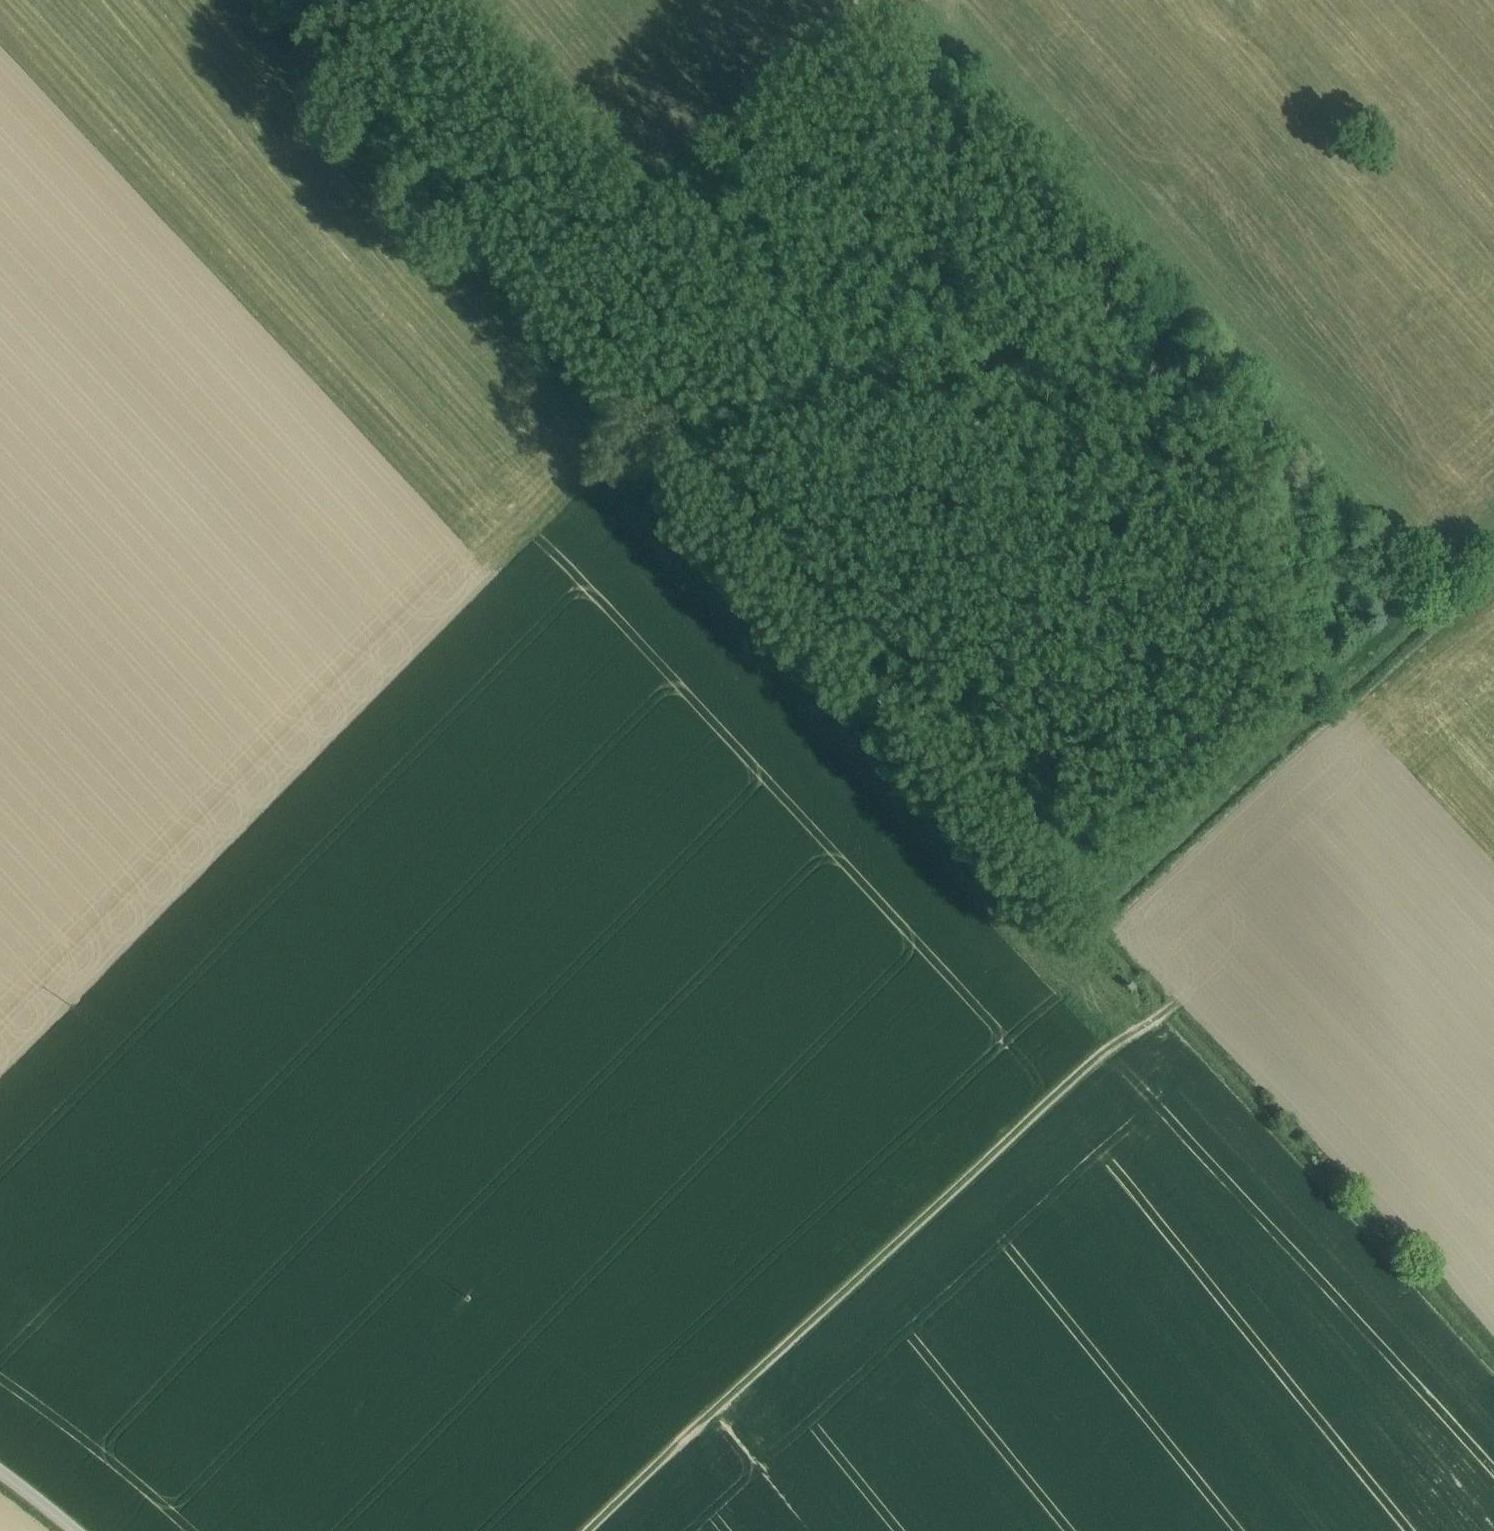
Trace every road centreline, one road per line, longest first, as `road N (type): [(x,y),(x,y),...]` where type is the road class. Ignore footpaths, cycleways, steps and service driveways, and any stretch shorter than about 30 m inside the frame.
road 1 (track): [(588,1530),(1095,1056),(1196,994)]

